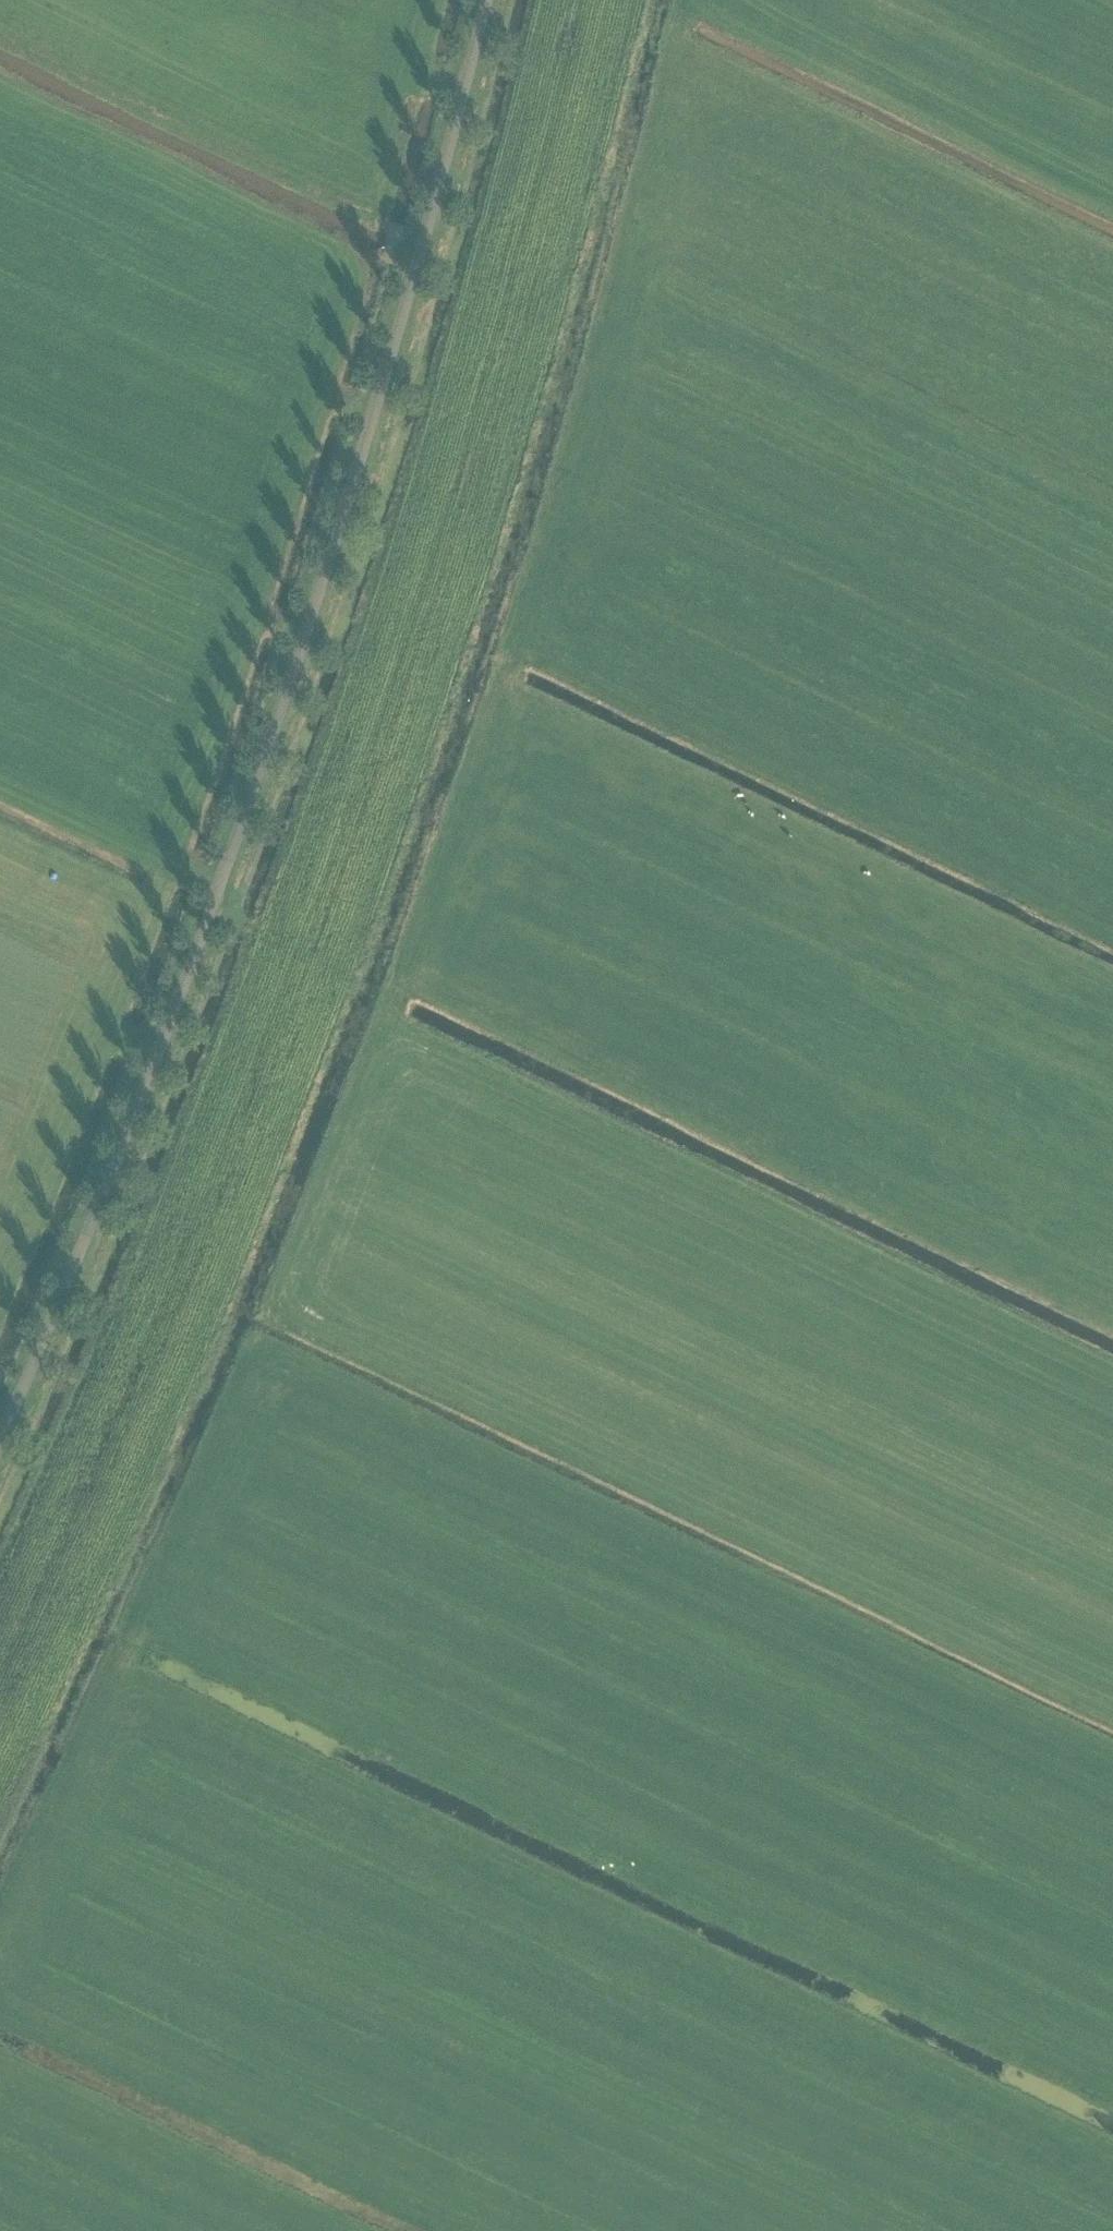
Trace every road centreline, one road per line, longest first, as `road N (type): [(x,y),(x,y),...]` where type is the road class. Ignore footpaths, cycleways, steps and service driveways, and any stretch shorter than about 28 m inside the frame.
road 1 (unclassified): [(0,1440),(132,1134),(350,508),(486,0)]

